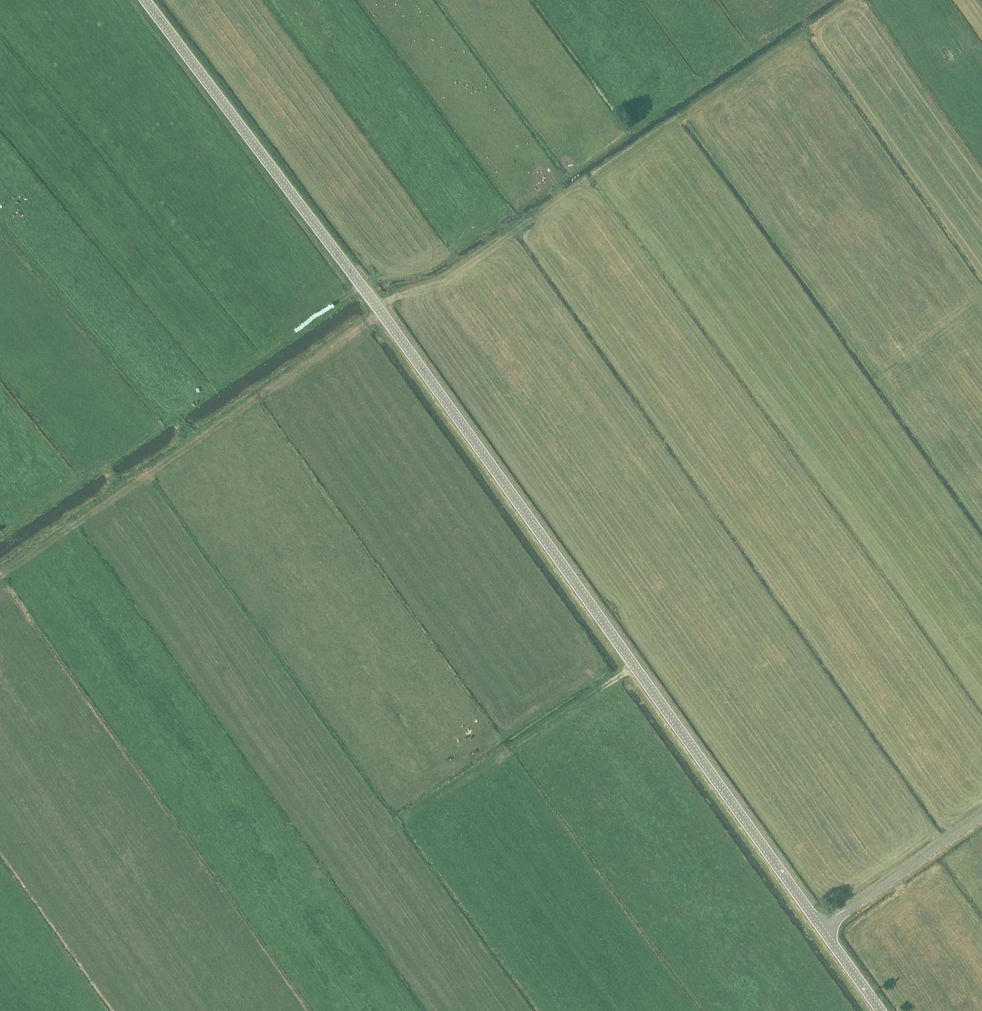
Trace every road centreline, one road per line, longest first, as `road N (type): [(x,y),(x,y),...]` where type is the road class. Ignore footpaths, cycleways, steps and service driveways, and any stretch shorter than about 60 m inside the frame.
road 1 (unclassified): [(825,931),(146,0)]
road 2 (unclassified): [(825,931),(981,820)]

